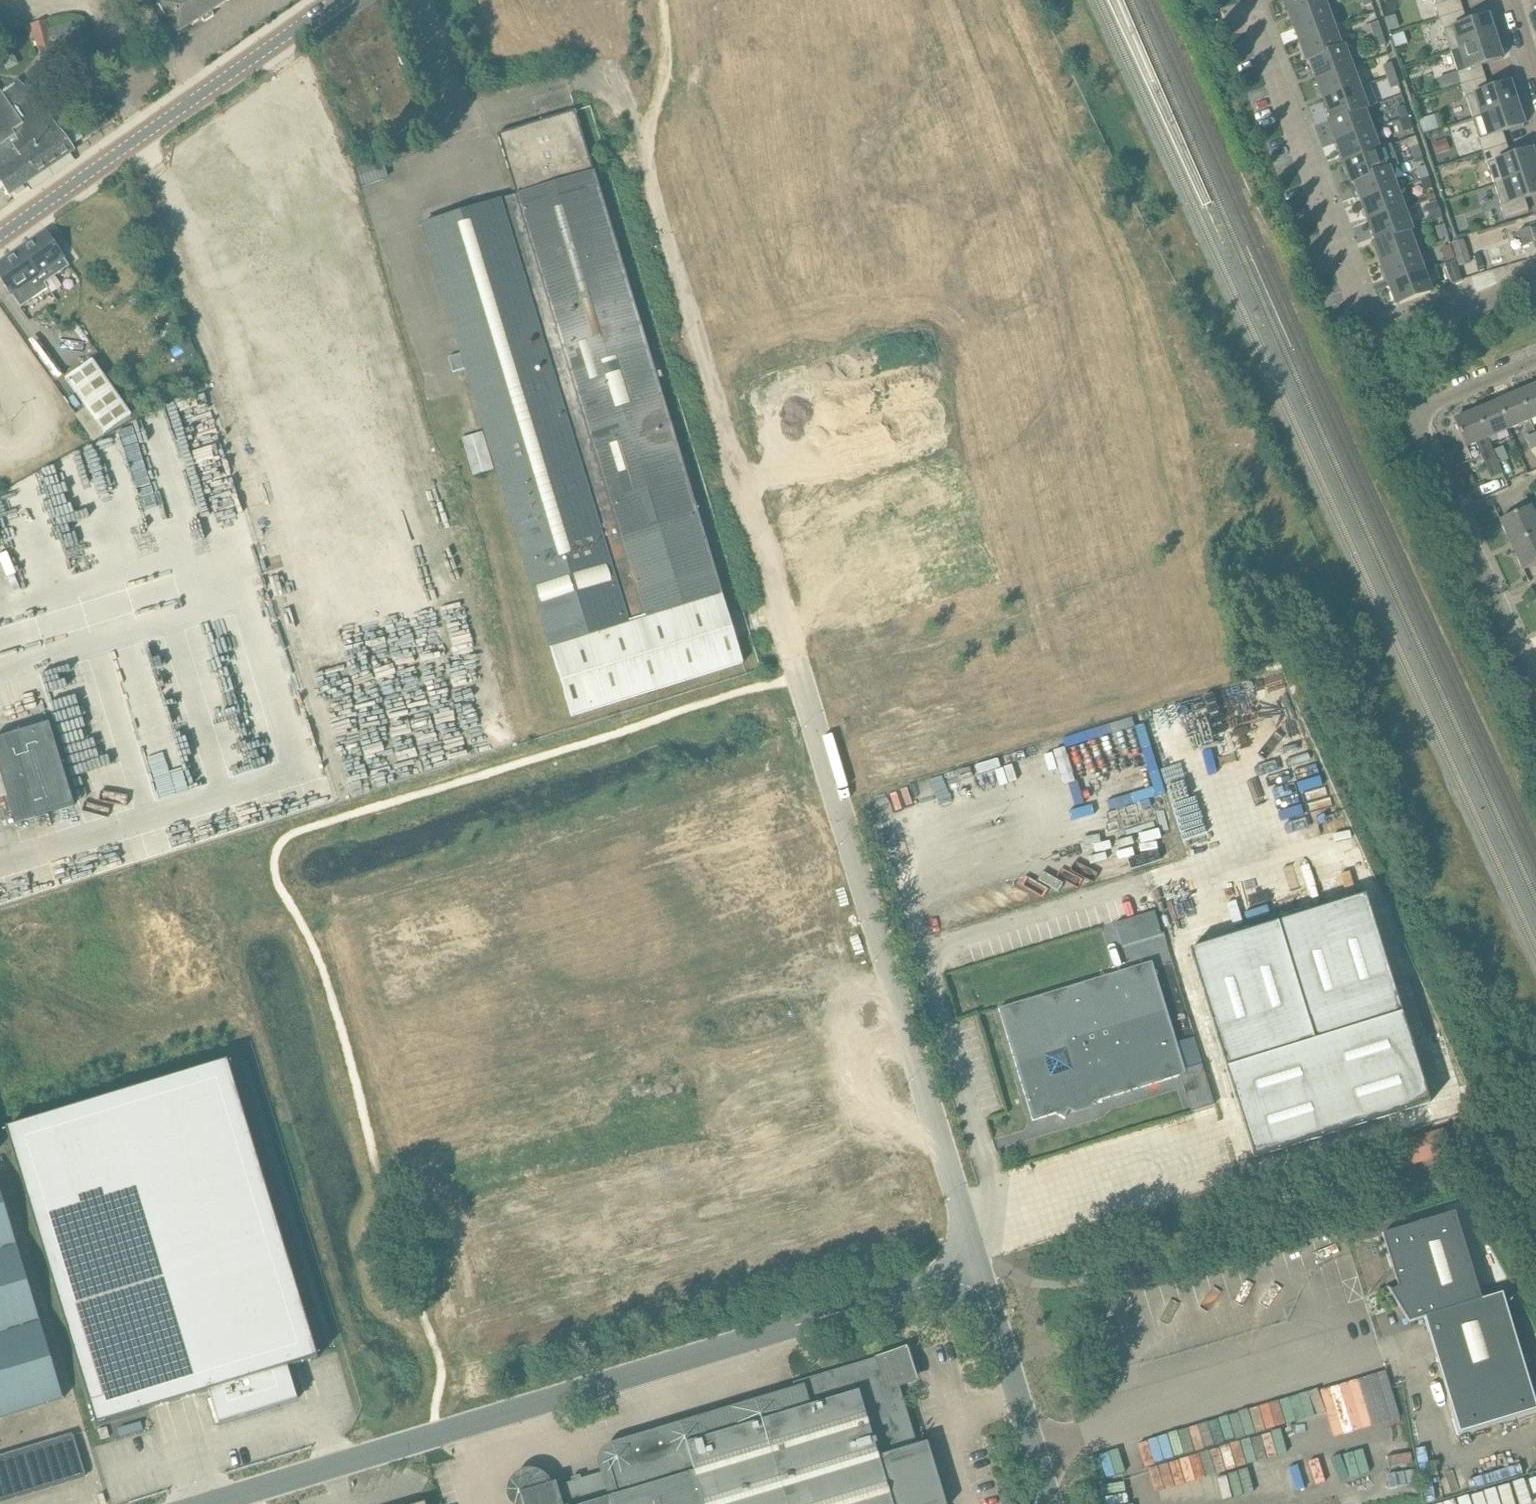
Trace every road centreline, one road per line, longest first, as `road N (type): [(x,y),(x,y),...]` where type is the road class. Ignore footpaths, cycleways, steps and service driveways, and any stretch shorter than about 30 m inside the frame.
road 1 (unclassified): [(958,1283),(969,1258),(963,1215),(645,141)]
road 2 (unclassified): [(217,1503),(958,1283)]
road 3 (unclassified): [(0,235),(341,0)]
road 4 (residential): [(1380,343),(1258,25)]
road 5 (residential): [(1535,686),(1409,414)]
road 6 (unclassified): [(1049,1503),(989,1303),(958,1283)]
road 7 (residential): [(1380,343),(1535,279)]
road 8 (residential): [(1409,414),(1535,359)]

